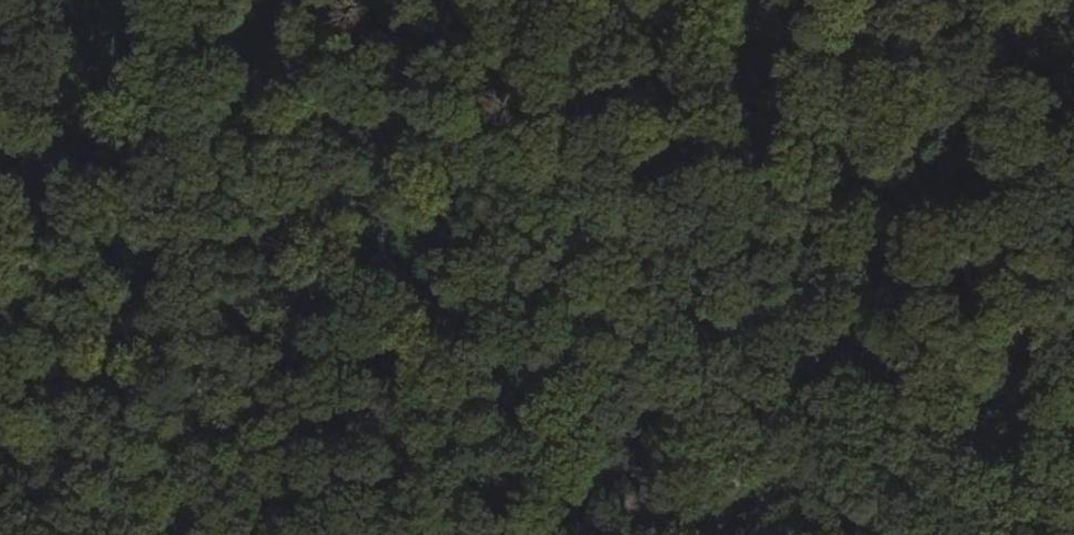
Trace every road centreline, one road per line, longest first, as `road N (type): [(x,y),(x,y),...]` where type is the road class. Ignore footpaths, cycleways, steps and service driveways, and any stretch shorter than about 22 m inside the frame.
road 1 (track): [(302,0),(1073,321)]

